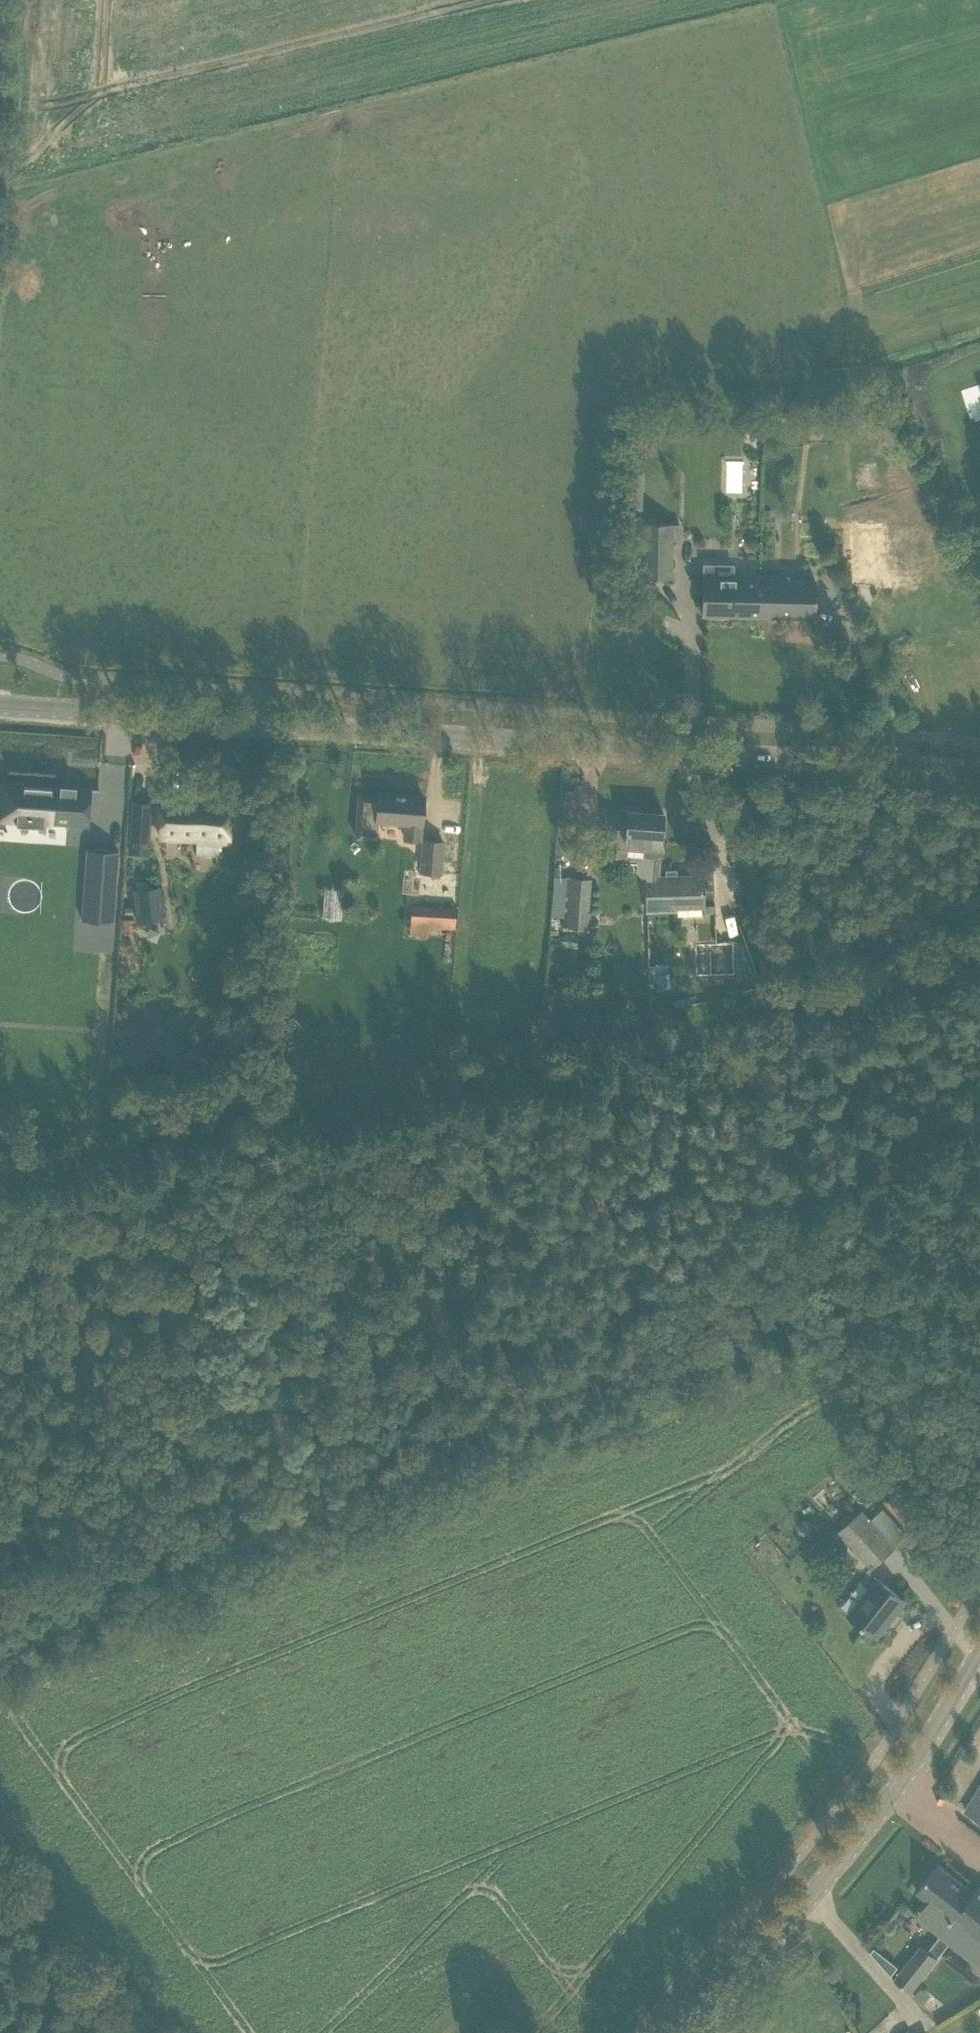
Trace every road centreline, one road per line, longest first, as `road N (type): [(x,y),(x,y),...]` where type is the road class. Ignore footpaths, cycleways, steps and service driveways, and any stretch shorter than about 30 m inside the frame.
road 1 (tertiary): [(979,770),(0,703)]
road 2 (tertiary): [(699,2032),(861,1841),(979,1652)]

